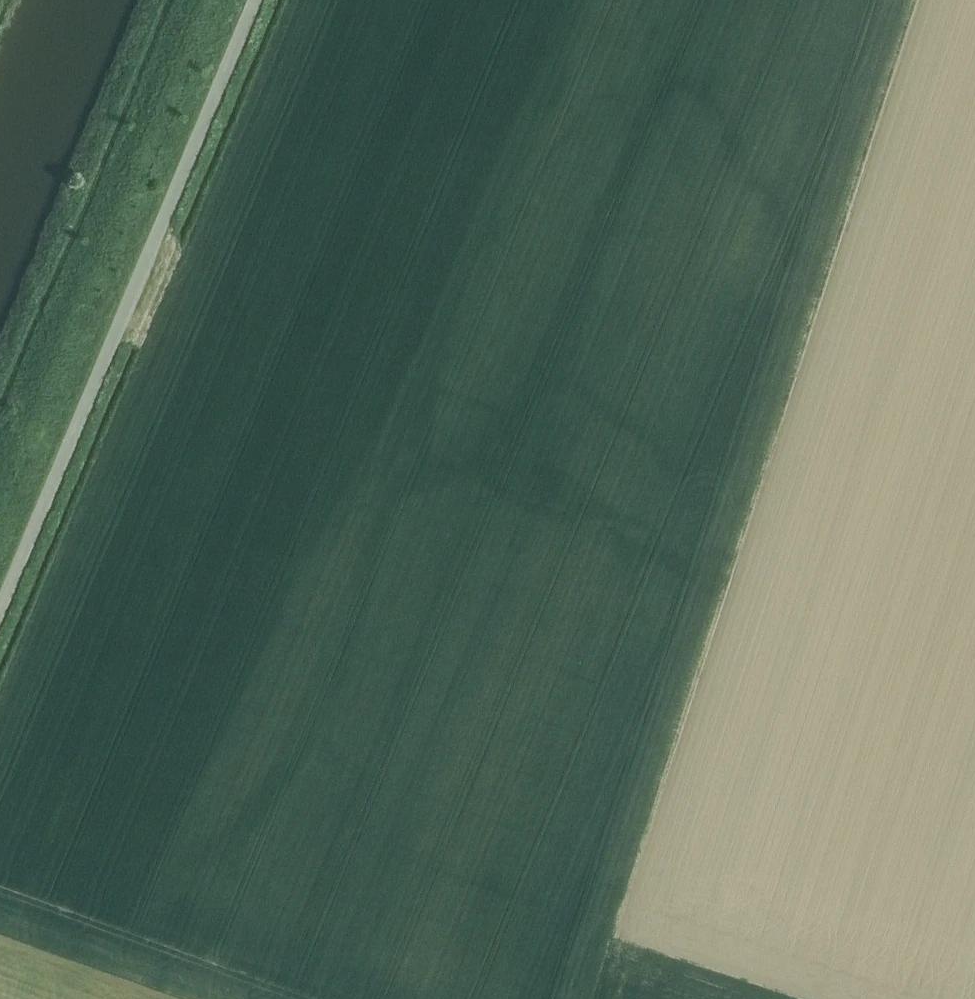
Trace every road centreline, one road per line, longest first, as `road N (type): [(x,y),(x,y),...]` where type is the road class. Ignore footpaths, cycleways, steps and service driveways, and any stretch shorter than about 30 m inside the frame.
road 1 (unclassified): [(0,610),(256,0)]

